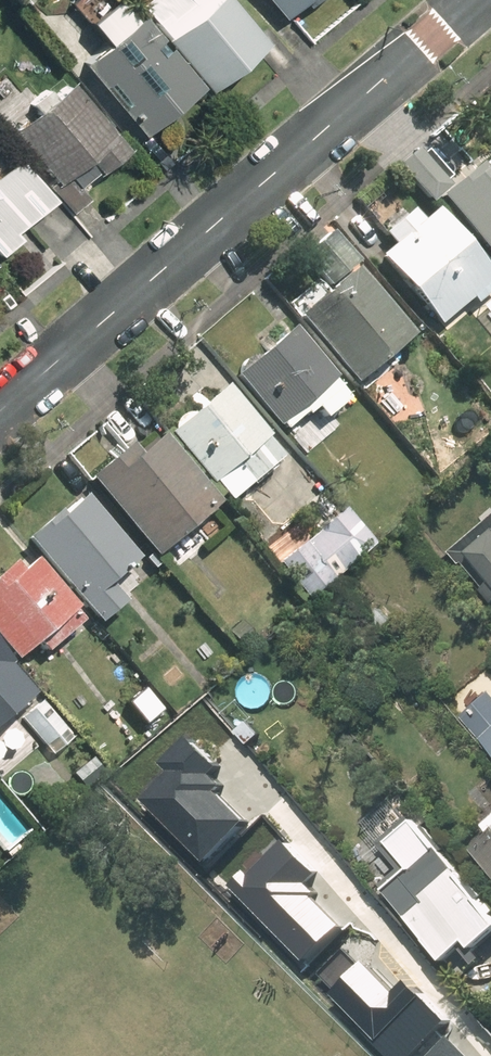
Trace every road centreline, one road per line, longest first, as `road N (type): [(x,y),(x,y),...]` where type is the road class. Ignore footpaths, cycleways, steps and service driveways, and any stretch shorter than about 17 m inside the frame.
road 1 (residential): [(474,0),(0,412)]

